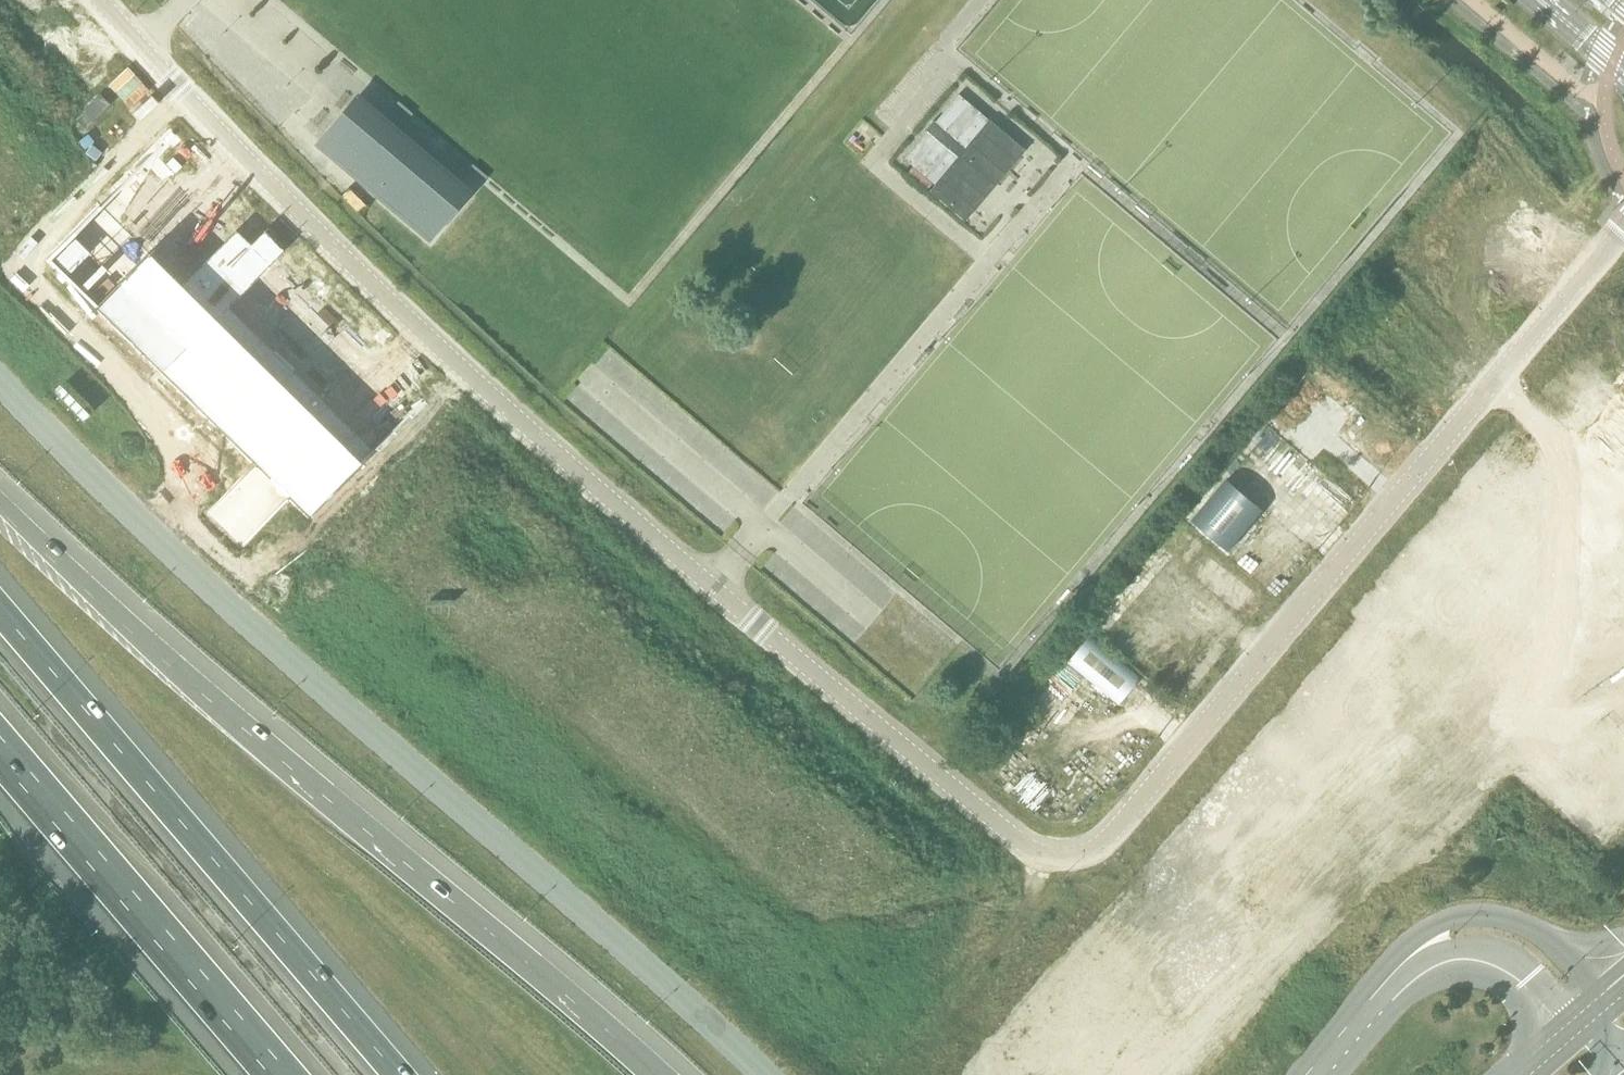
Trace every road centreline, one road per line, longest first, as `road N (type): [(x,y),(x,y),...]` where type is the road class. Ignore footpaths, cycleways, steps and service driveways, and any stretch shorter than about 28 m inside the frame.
road 1 (unclassified): [(1623,227),(1108,838),(1082,854),(1051,855),(1019,841),(486,389),(355,267),(102,0)]
road 2 (unclassified): [(0,381),(276,648),(764,1074)]
road 3 (motorway): [(657,1074),(299,774),(0,499)]
road 4 (motorway): [(406,1074),(0,604)]
road 5 (motorway): [(0,745),(284,1074)]
road 6 (unclassified): [(1313,1074),(1410,963),(1464,931),(1514,936),(1546,954),(1587,1005)]
road 7 (secondary): [(1527,0),(1623,76)]

